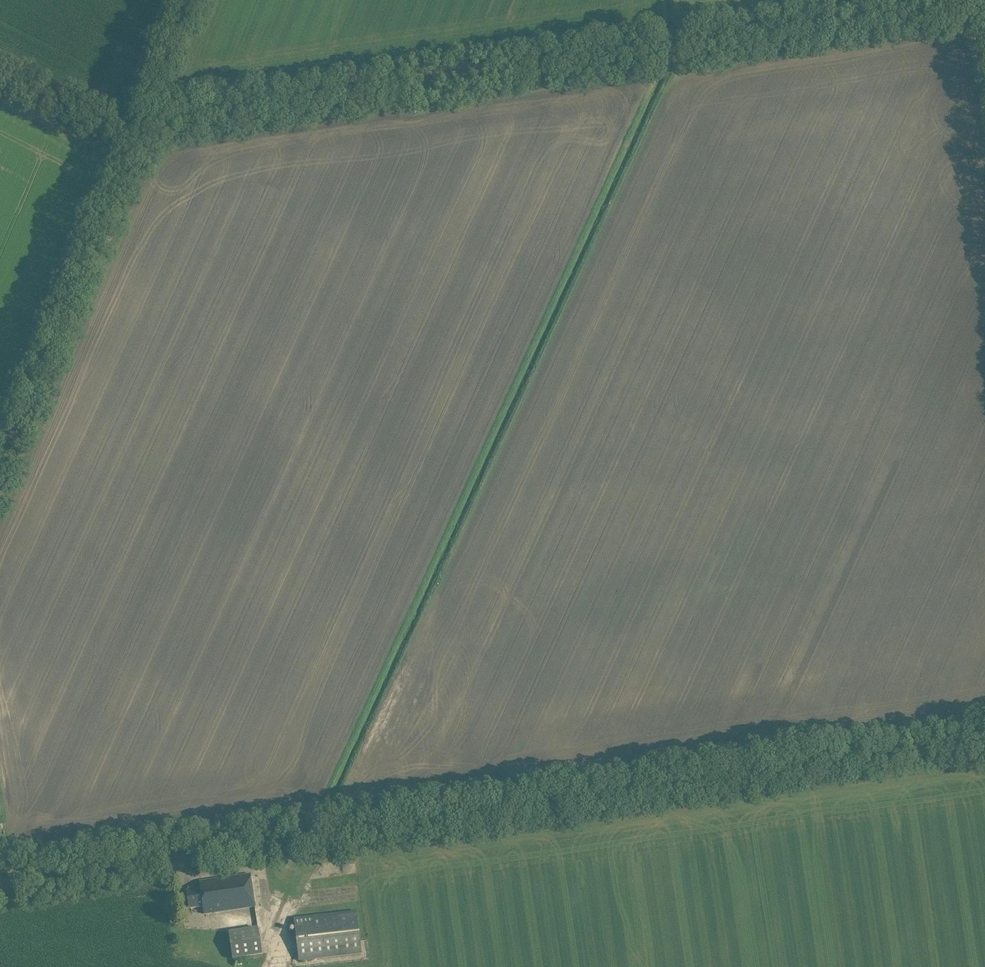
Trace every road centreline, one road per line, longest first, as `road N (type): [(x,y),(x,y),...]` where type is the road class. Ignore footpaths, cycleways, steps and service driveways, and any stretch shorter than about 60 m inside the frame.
road 1 (unclassified): [(0,885),(984,740)]
road 2 (track): [(0,467),(190,0)]

